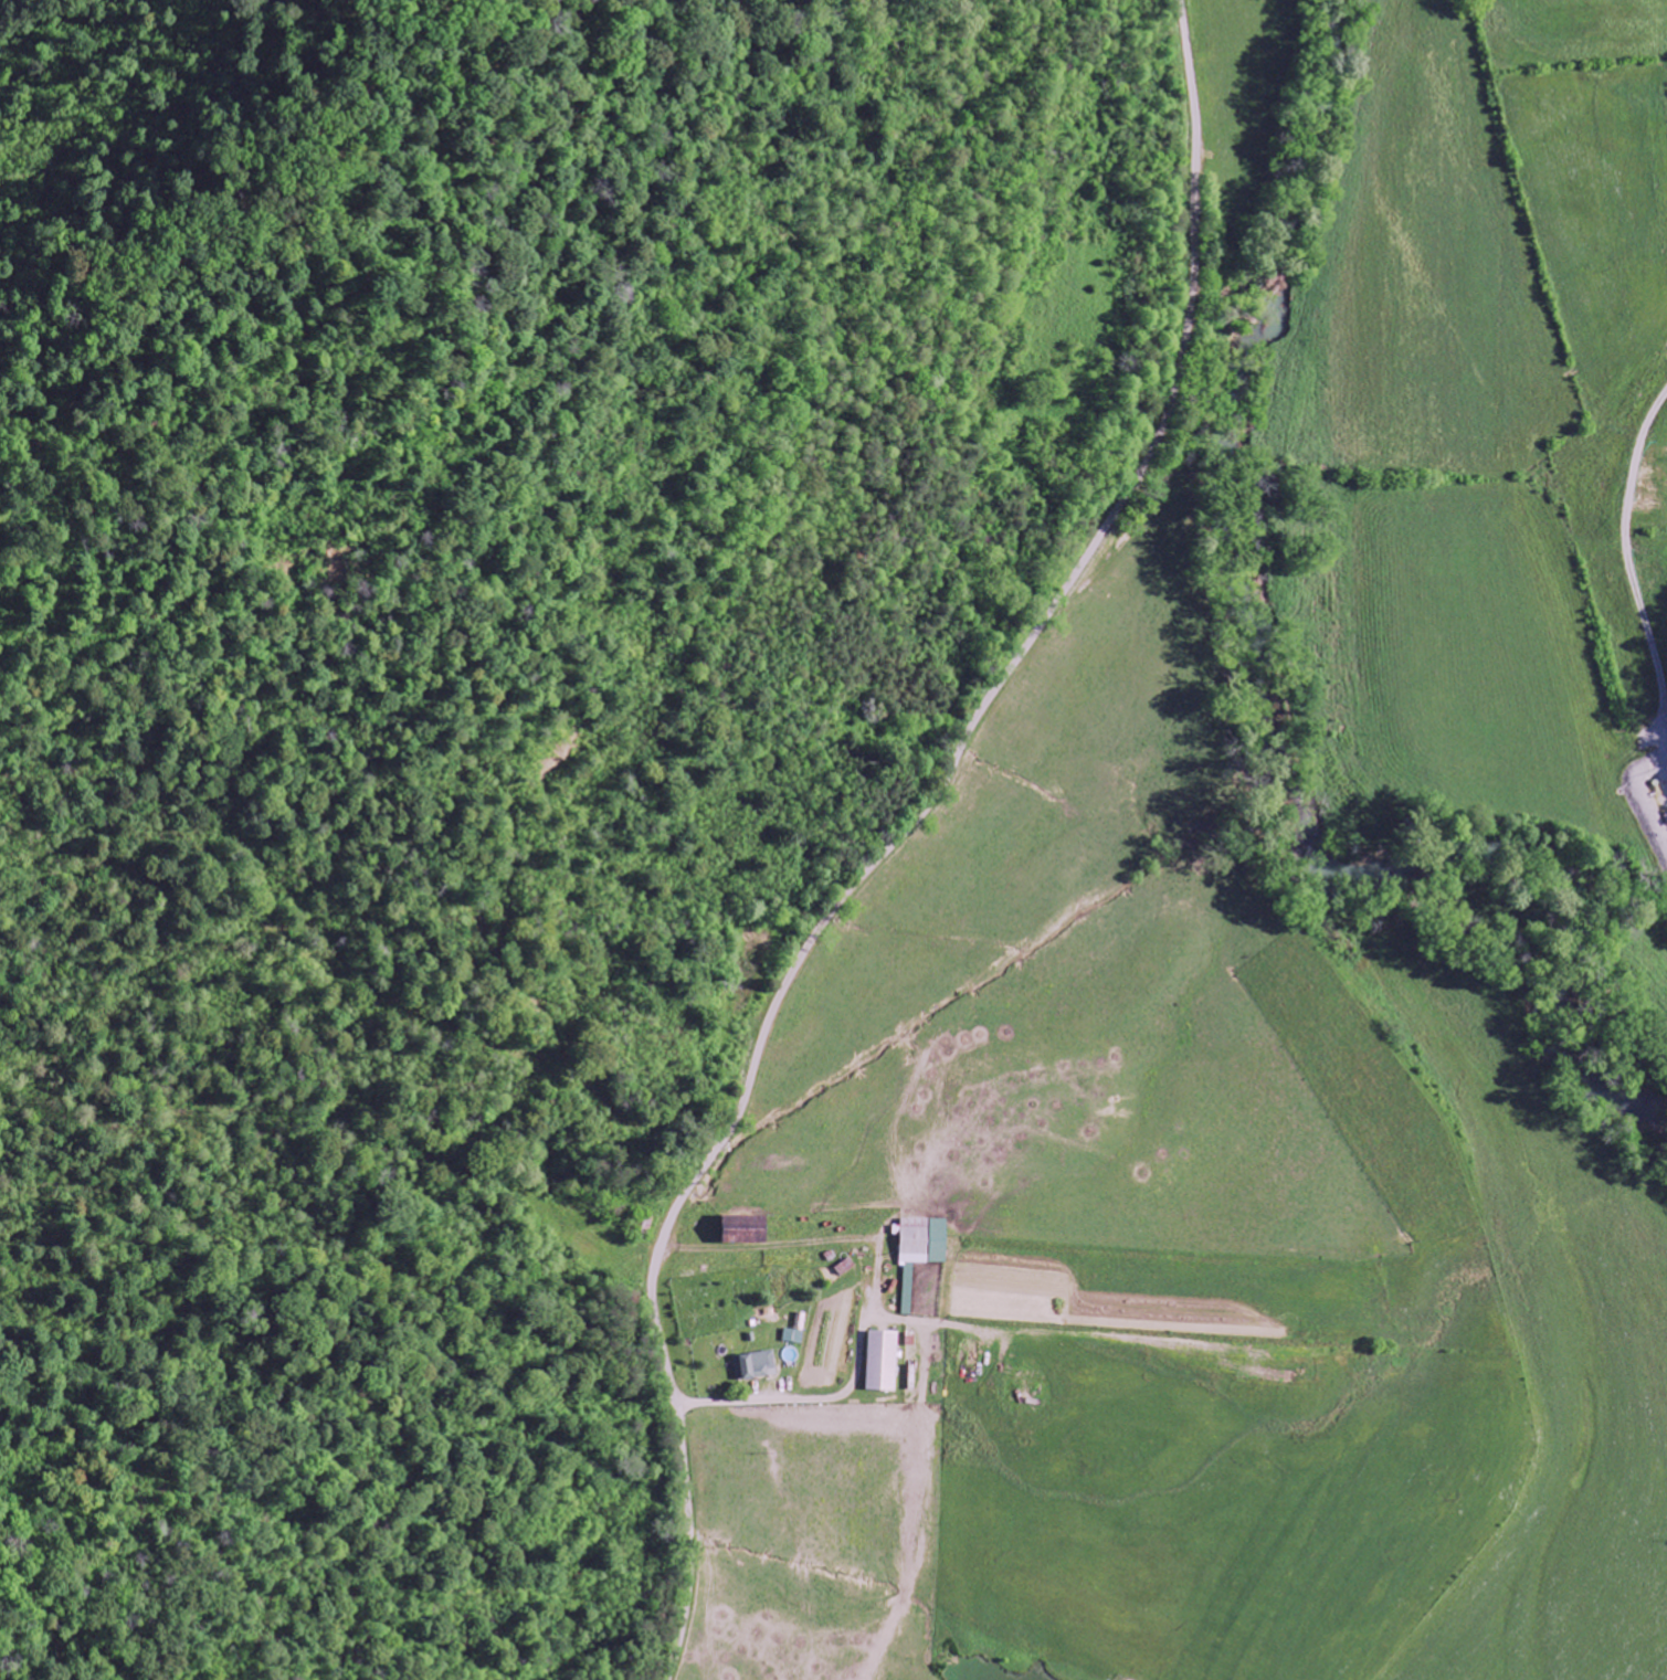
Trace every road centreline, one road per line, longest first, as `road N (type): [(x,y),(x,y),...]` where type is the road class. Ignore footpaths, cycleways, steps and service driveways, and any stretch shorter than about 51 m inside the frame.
road 1 (residential): [(668,1679),(688,1612),(694,1538),(657,1321),(658,1258),(684,1195),(741,1108),(770,1019),(804,952),(942,790),(978,717),(1157,443),(1193,296),(1198,138),(1182,0)]

